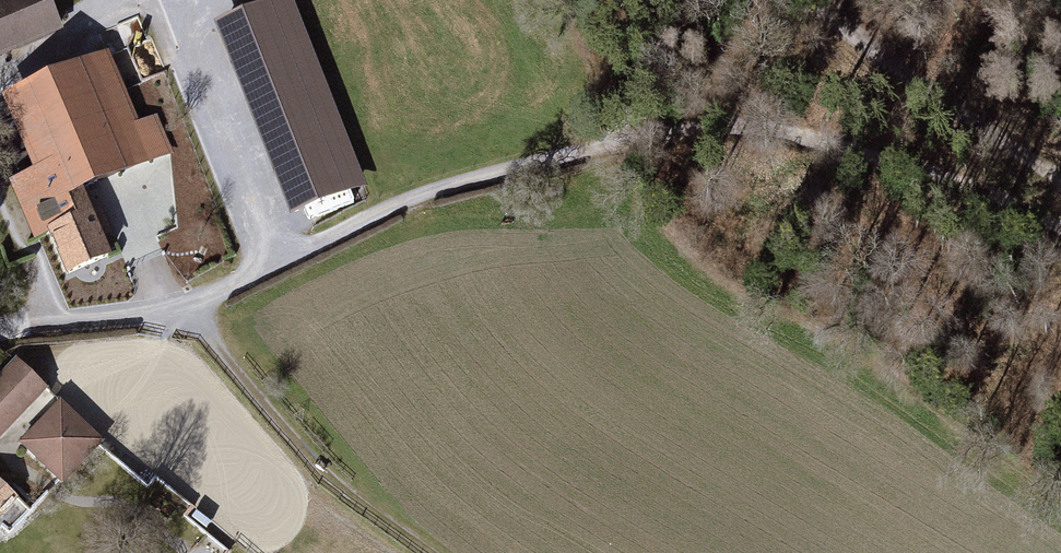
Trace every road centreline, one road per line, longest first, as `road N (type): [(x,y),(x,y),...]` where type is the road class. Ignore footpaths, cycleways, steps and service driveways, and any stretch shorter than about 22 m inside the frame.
road 1 (track): [(1060,224),(830,140),(777,125),(723,123),(414,197),(198,300),(0,331)]
road 2 (track): [(185,303),(329,476),(434,552)]
road 3 (track): [(817,0),(1060,174)]

